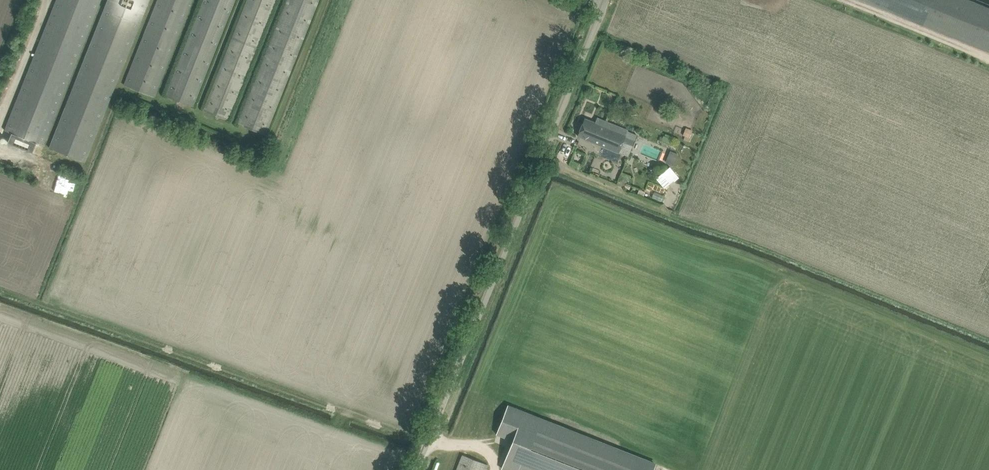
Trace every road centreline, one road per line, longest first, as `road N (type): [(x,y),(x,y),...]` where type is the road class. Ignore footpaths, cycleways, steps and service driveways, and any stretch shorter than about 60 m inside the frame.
road 1 (unclassified): [(417,469),(605,0)]

